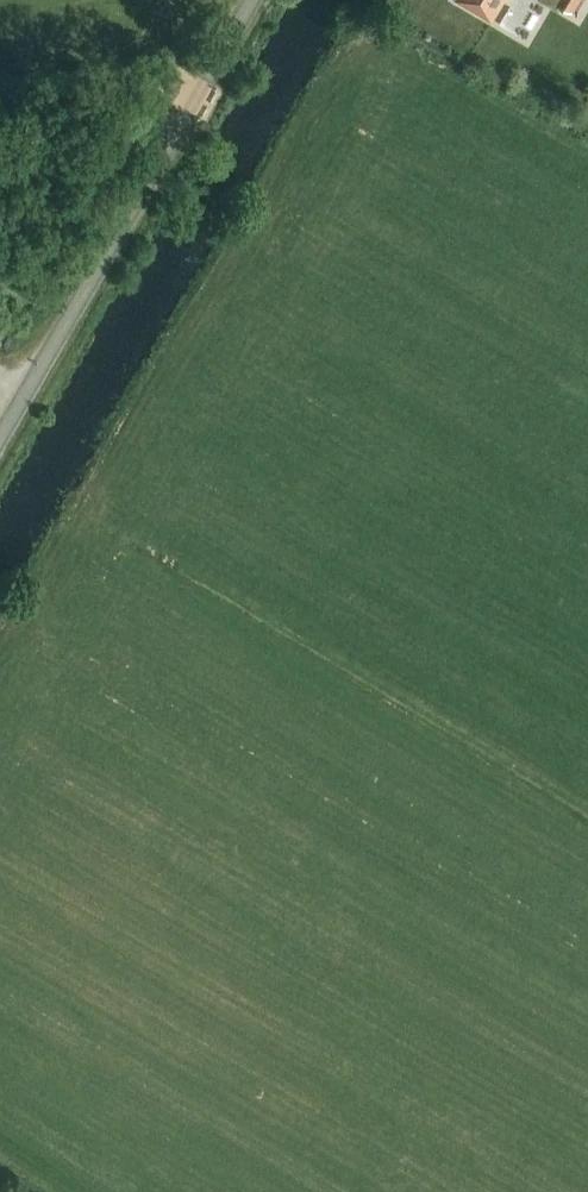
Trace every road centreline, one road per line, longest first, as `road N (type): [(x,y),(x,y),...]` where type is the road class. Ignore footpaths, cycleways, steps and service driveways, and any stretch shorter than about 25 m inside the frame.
road 1 (unclassified): [(0,438),(252,0)]

